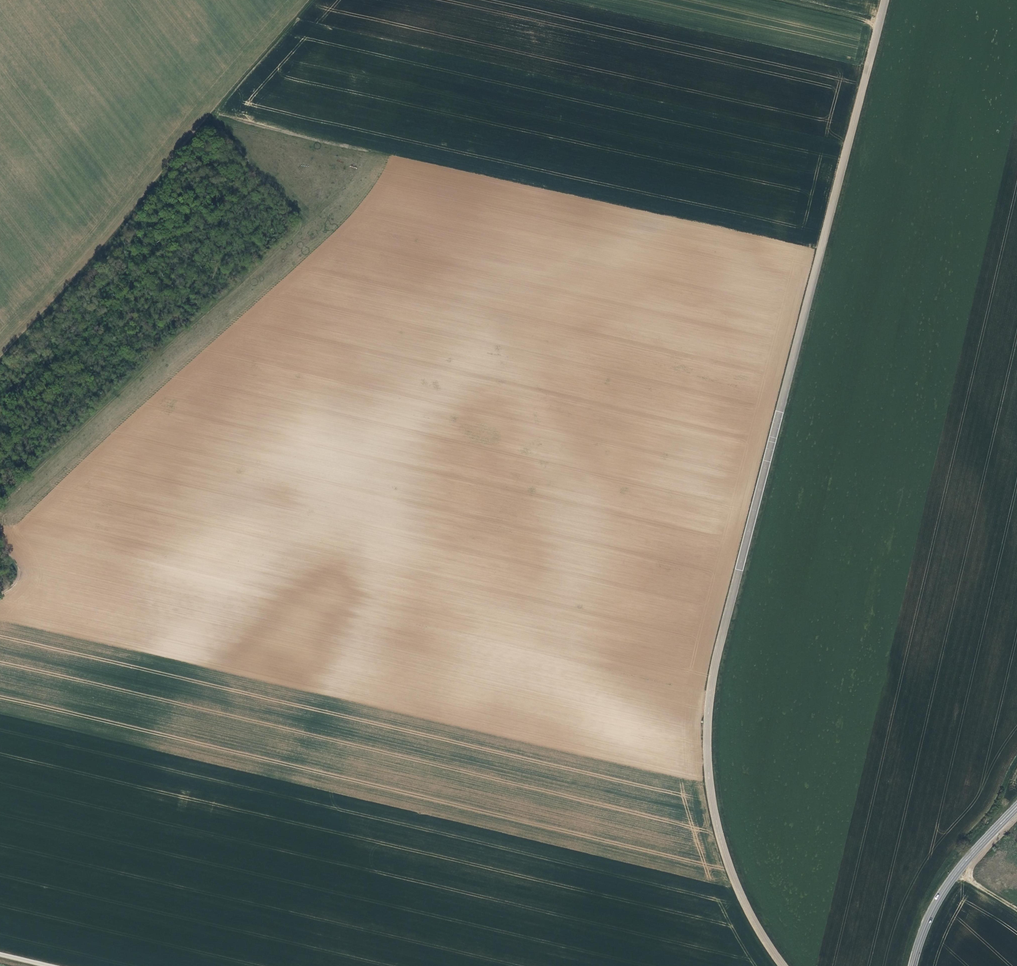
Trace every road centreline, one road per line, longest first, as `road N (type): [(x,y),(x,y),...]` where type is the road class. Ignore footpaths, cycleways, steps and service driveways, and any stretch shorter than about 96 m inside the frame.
road 1 (track): [(0,508),(296,229),(299,216),(212,117),(315,0)]
road 2 (secondary): [(913,965),(946,886),(1016,807)]

